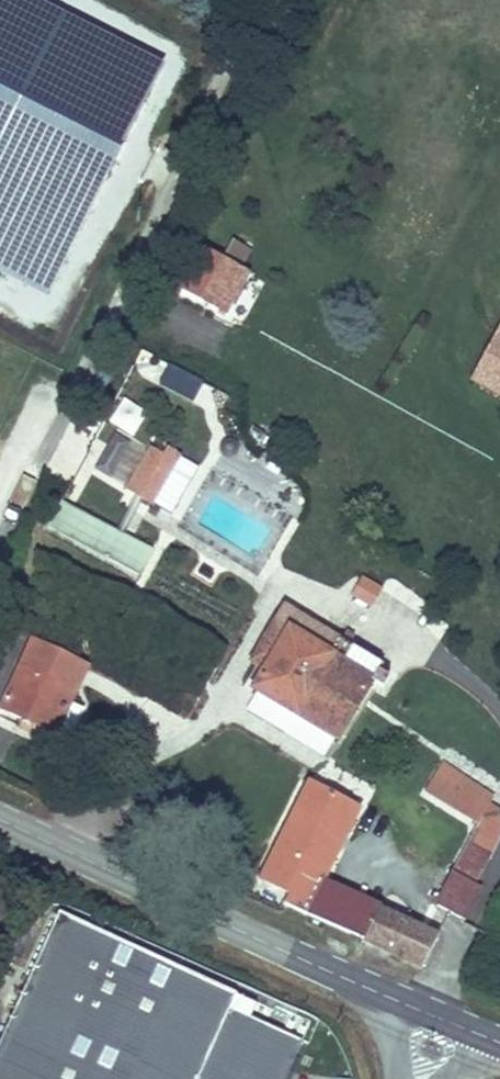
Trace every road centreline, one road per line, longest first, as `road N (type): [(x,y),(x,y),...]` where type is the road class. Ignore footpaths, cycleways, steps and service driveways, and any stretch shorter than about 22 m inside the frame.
road 1 (tertiary): [(397,1002),(0,821)]

